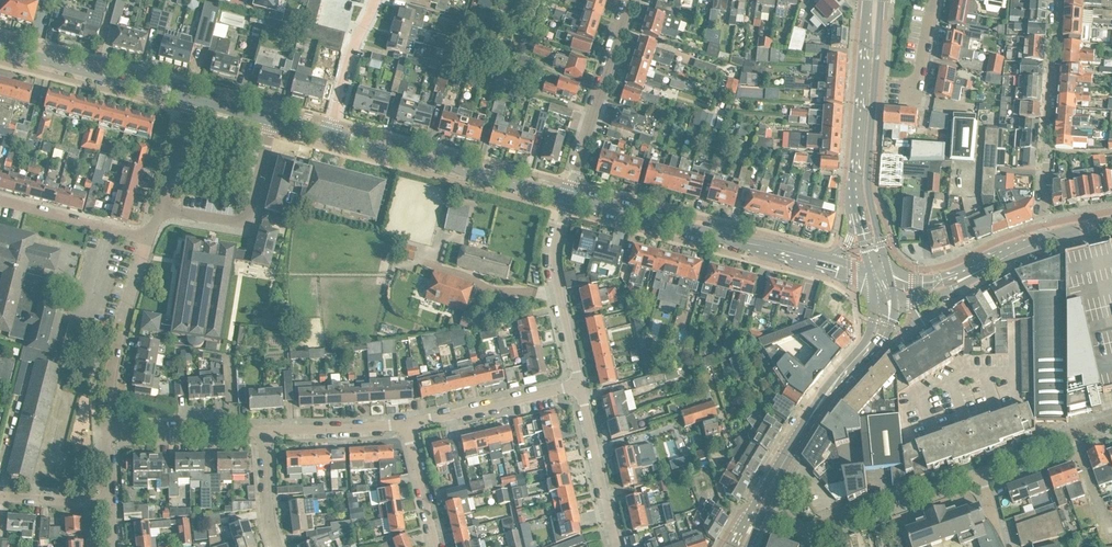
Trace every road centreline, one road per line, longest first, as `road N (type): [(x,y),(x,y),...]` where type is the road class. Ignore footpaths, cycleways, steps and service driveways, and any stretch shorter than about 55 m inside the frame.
road 1 (residential): [(823,525),(1111,424)]
road 2 (tertiary): [(888,274),(868,185),(881,0)]
road 3 (tertiary): [(821,263),(568,197)]
road 4 (tertiary): [(568,197),(330,135)]
road 5 (residential): [(1039,243),(1059,0)]
road 6 (tertiary): [(866,0),(852,187),(859,223)]
road 7 (residential): [(568,197),(629,0)]
road 8 (residential): [(108,432),(113,363),(148,239)]
road 9 (tertiary): [(190,98),(0,48)]
road 10 (residential): [(160,208),(245,222),(274,120)]
road 11 (residential): [(580,385),(555,270),(568,197)]
road 12 (residential): [(407,423),(580,385)]
road 13 (residential): [(616,546),(580,385)]
road 14 (residential): [(108,432),(265,430)]
road 15 (residential): [(148,239),(0,200)]
road 16 (tertiary): [(810,418),(732,546)]
road 17 (residential): [(330,135),(376,0)]
road 18 (residential): [(265,430),(407,423)]
road 19 (residential): [(436,546),(407,423)]

